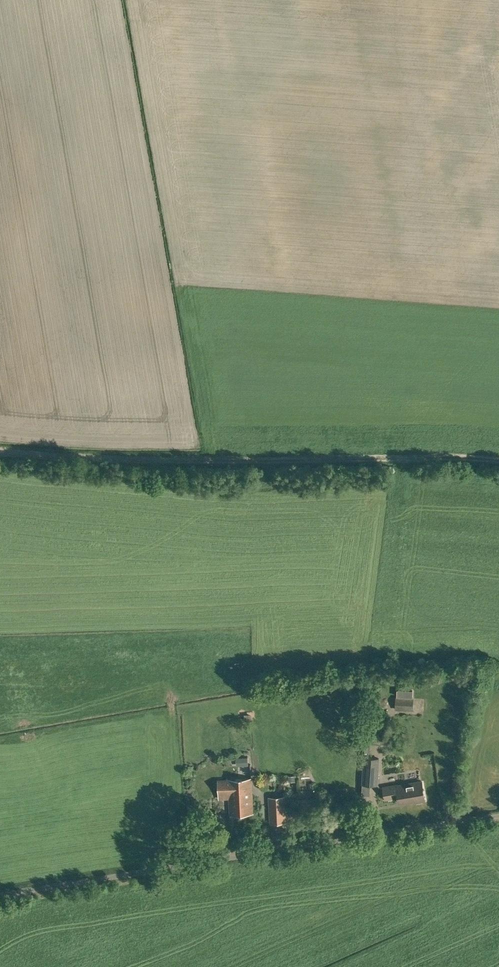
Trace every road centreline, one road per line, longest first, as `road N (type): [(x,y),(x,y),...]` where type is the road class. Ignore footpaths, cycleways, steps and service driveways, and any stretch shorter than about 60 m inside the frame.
road 1 (unclassified): [(0,896),(498,821)]
road 2 (track): [(498,462),(0,451)]

